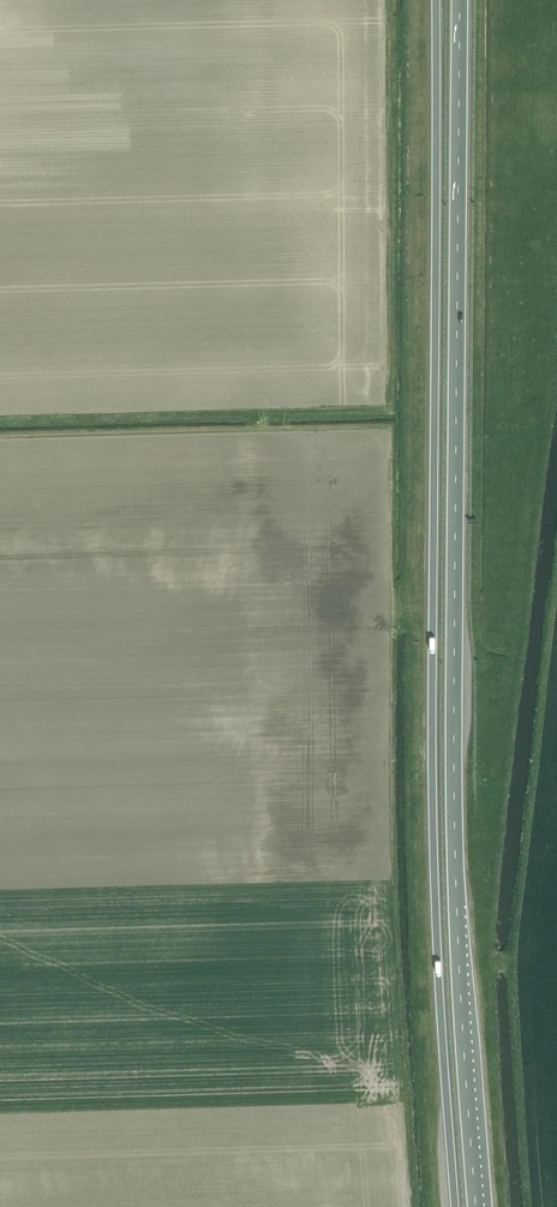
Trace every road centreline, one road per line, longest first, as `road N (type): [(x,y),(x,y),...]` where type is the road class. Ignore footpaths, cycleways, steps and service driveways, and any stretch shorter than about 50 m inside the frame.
road 1 (trunk): [(436,0),(431,757),(455,1206)]
road 2 (trunk): [(476,1206),(454,741),(462,0)]

